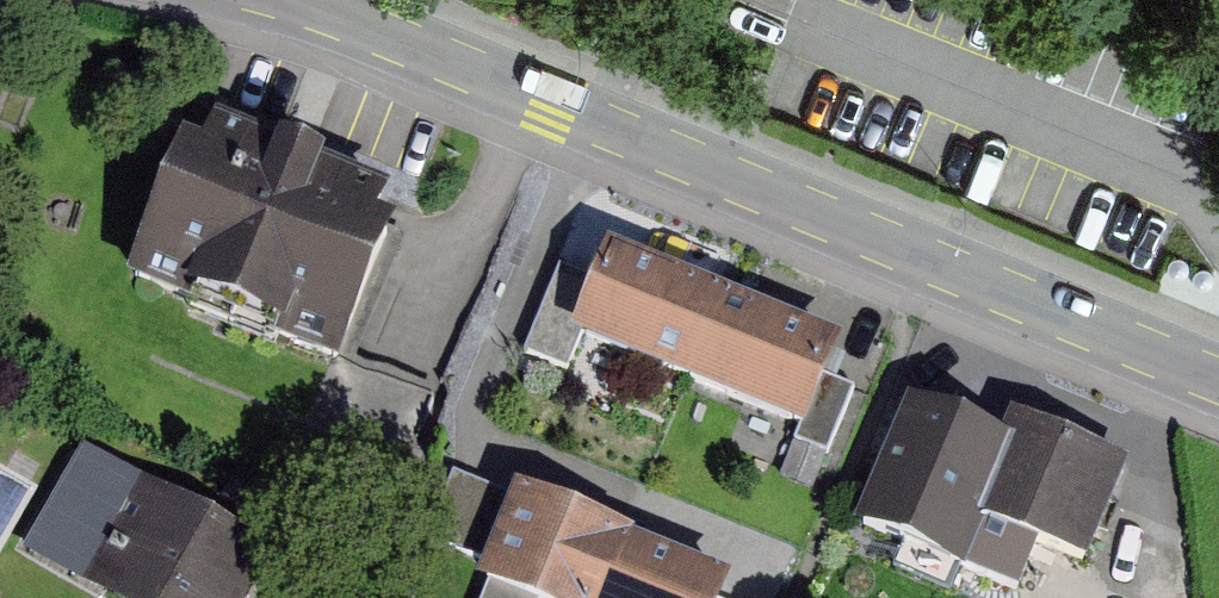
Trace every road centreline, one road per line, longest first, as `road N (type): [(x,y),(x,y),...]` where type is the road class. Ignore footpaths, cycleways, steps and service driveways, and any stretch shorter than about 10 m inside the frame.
road 1 (tertiary): [(285,0),(1218,382)]

